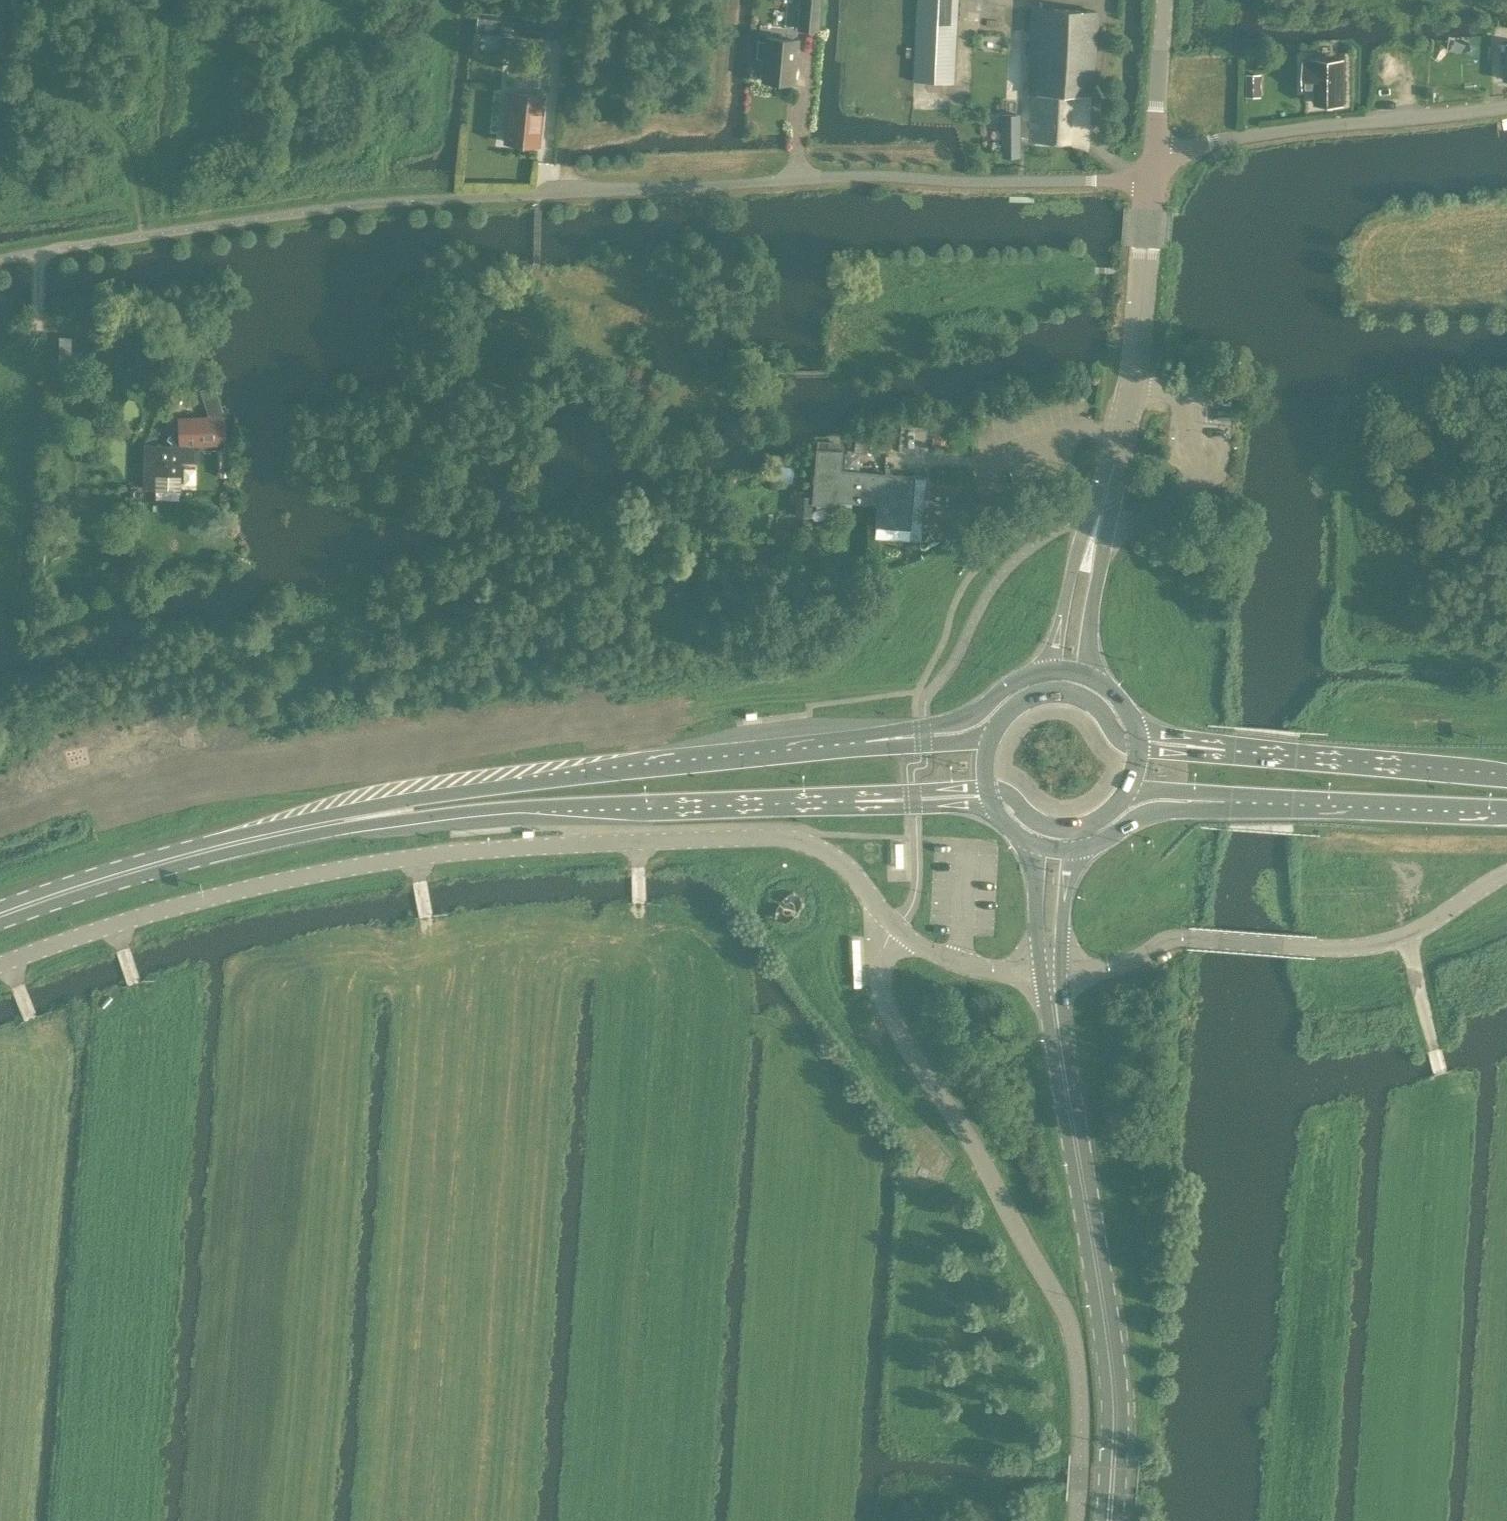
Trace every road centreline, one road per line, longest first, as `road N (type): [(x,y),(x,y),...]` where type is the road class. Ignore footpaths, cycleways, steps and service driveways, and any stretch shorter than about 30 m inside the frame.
road 1 (unclassified): [(0,963),(163,907),(337,871),(526,847),(716,838),(779,837),(821,849),(857,876),(895,925)]
road 2 (unclassified): [(1150,163),(1118,177),(840,175),(442,196)]
road 3 (unclassified): [(1076,1520),(1080,1382),(1070,1320),(889,1010),(879,969),(895,925)]
road 4 (secondary): [(1110,1520),(1113,1377),(1050,973)]
road 5 (primary): [(854,744),(414,798),(356,818)]
road 6 (primary): [(356,818),(851,800)]
road 7 (primary): [(0,916),(205,849),(356,818)]
road 8 (unclassified): [(1506,105),(1314,123),(1173,149),(1150,163)]
road 9 (tertiary): [(1103,507),(1137,348),(1150,163)]
road 10 (primary): [(1206,800),(1506,808)]
road 11 (primary): [(1506,777),(1209,748)]
road 12 (unclassified): [(1506,872),(1404,935),(1282,943)]
road 13 (unclassified): [(1050,973),(1105,969),(1174,937),(1282,943)]
road 14 (primary): [(1047,670),(1018,678),(962,720),(854,744)]
road 15 (tertiary): [(1103,507),(1077,552),(1047,670)]
road 16 (tertiary): [(1082,673),(1103,507)]
road 17 (unclassified): [(895,925),(960,965),(1050,973)]
road 18 (tertiary): [(1150,163),(1164,0)]
road 19 (track): [(1404,935),(1440,1075)]
road 20 (primary): [(851,800),(896,808),(994,806)]
road 21 (primary): [(1074,848),(1148,813),(1206,800)]
road 22 (primary): [(990,734),(854,744)]
road 23 (secondary): [(1028,840),(1034,924),(1050,973)]
road 24 (primary): [(851,800),(985,789)]
road 25 (secondary): [(1050,973),(1074,848)]

